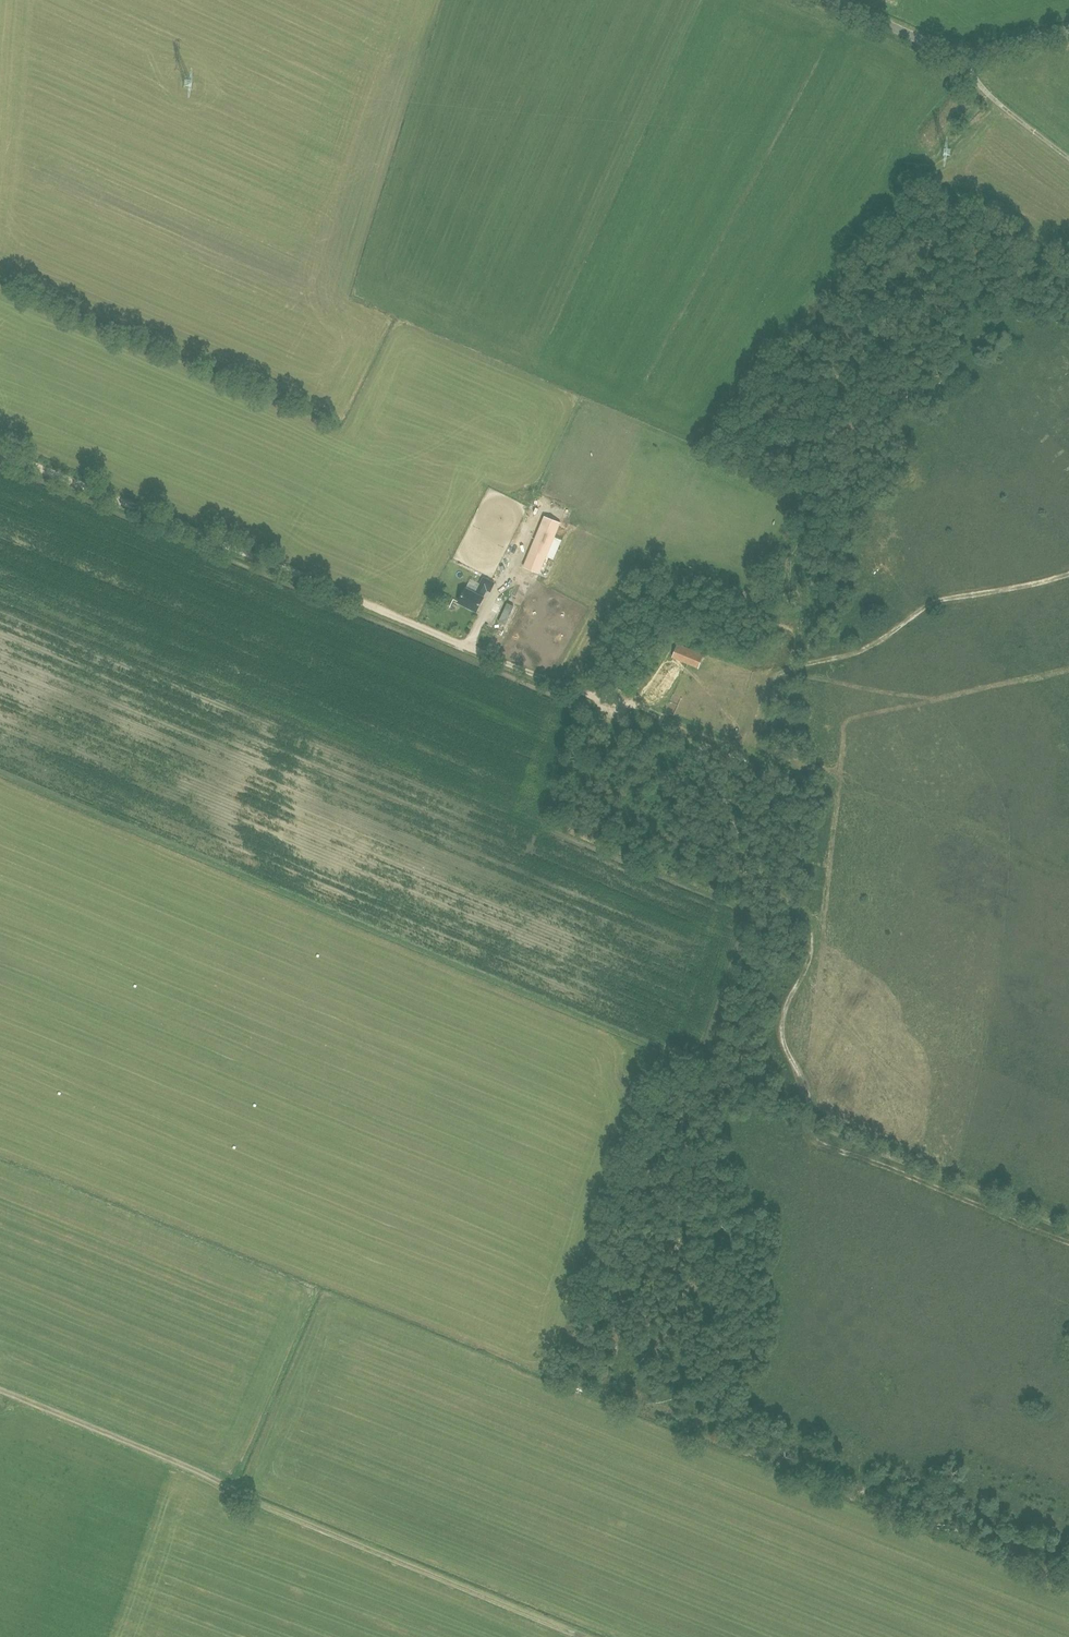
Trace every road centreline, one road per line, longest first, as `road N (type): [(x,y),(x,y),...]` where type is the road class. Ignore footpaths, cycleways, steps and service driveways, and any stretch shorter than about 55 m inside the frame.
road 1 (track): [(625,703),(0,452)]
road 2 (track): [(581,1636),(0,1390)]
road 3 (unclassified): [(966,54),(837,0)]

